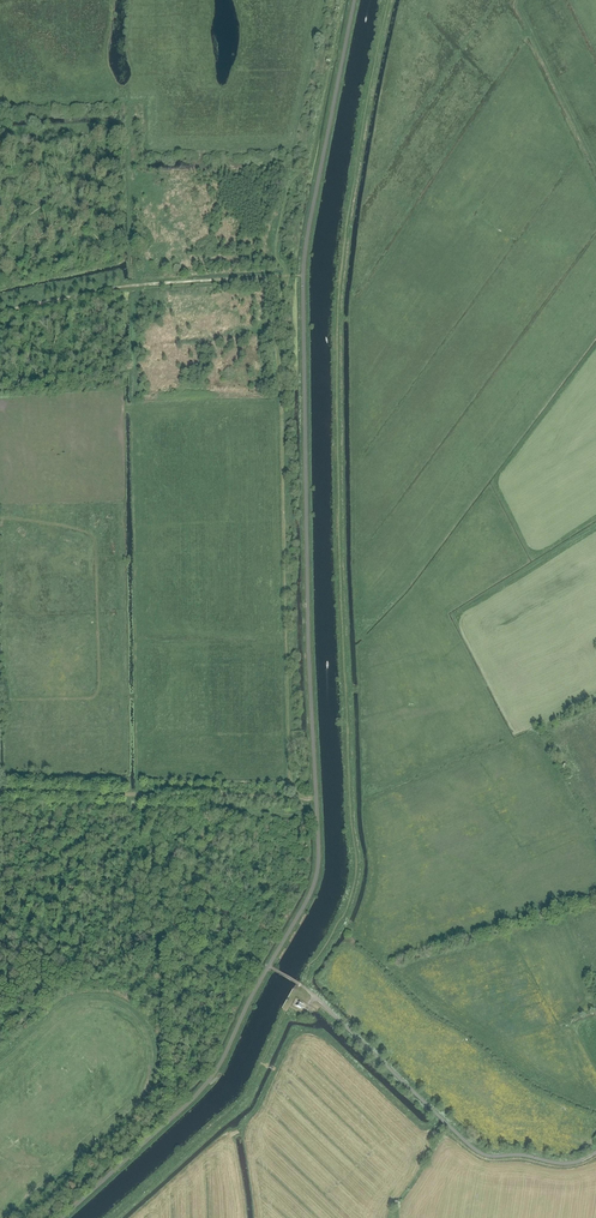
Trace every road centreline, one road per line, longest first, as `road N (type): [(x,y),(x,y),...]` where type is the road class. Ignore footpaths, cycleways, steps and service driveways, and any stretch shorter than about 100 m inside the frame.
road 1 (track): [(19,791),(299,798)]

